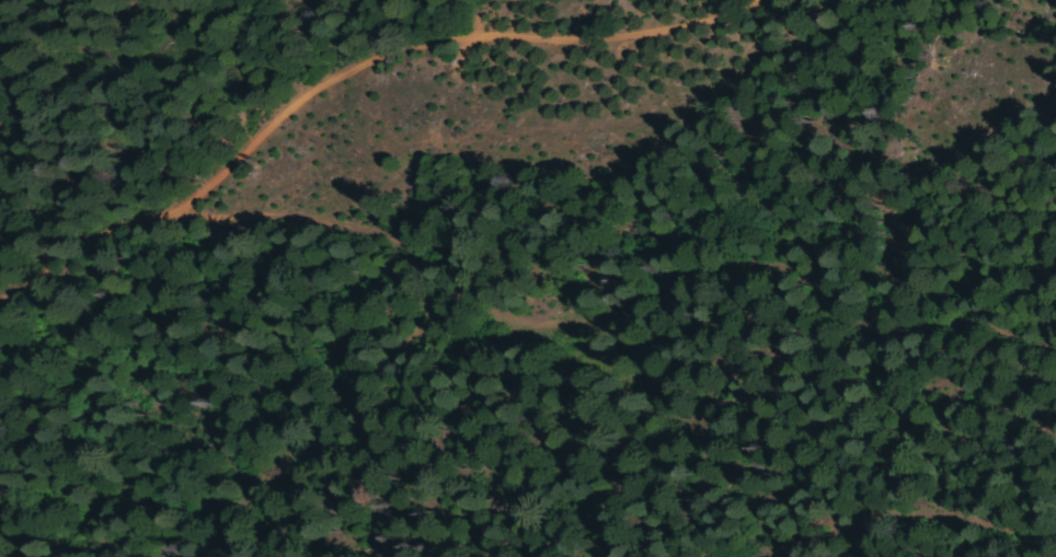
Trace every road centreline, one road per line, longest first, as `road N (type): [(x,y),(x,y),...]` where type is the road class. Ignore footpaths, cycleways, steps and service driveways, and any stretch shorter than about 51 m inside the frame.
road 1 (track): [(1055,338),(918,307),(859,322),(787,271),(719,267),(651,294),(569,303),(496,299),(424,271),(397,225),(255,198),(122,221)]
road 2 (track): [(0,314),(83,234),(160,207),(310,71),(365,39),(510,25),(659,30),(719,0)]
road 3 (track): [(41,556),(165,453),(414,312),(447,280)]
road 4 (track): [(1020,329),(973,376),(723,476),(618,539),(609,556)]

